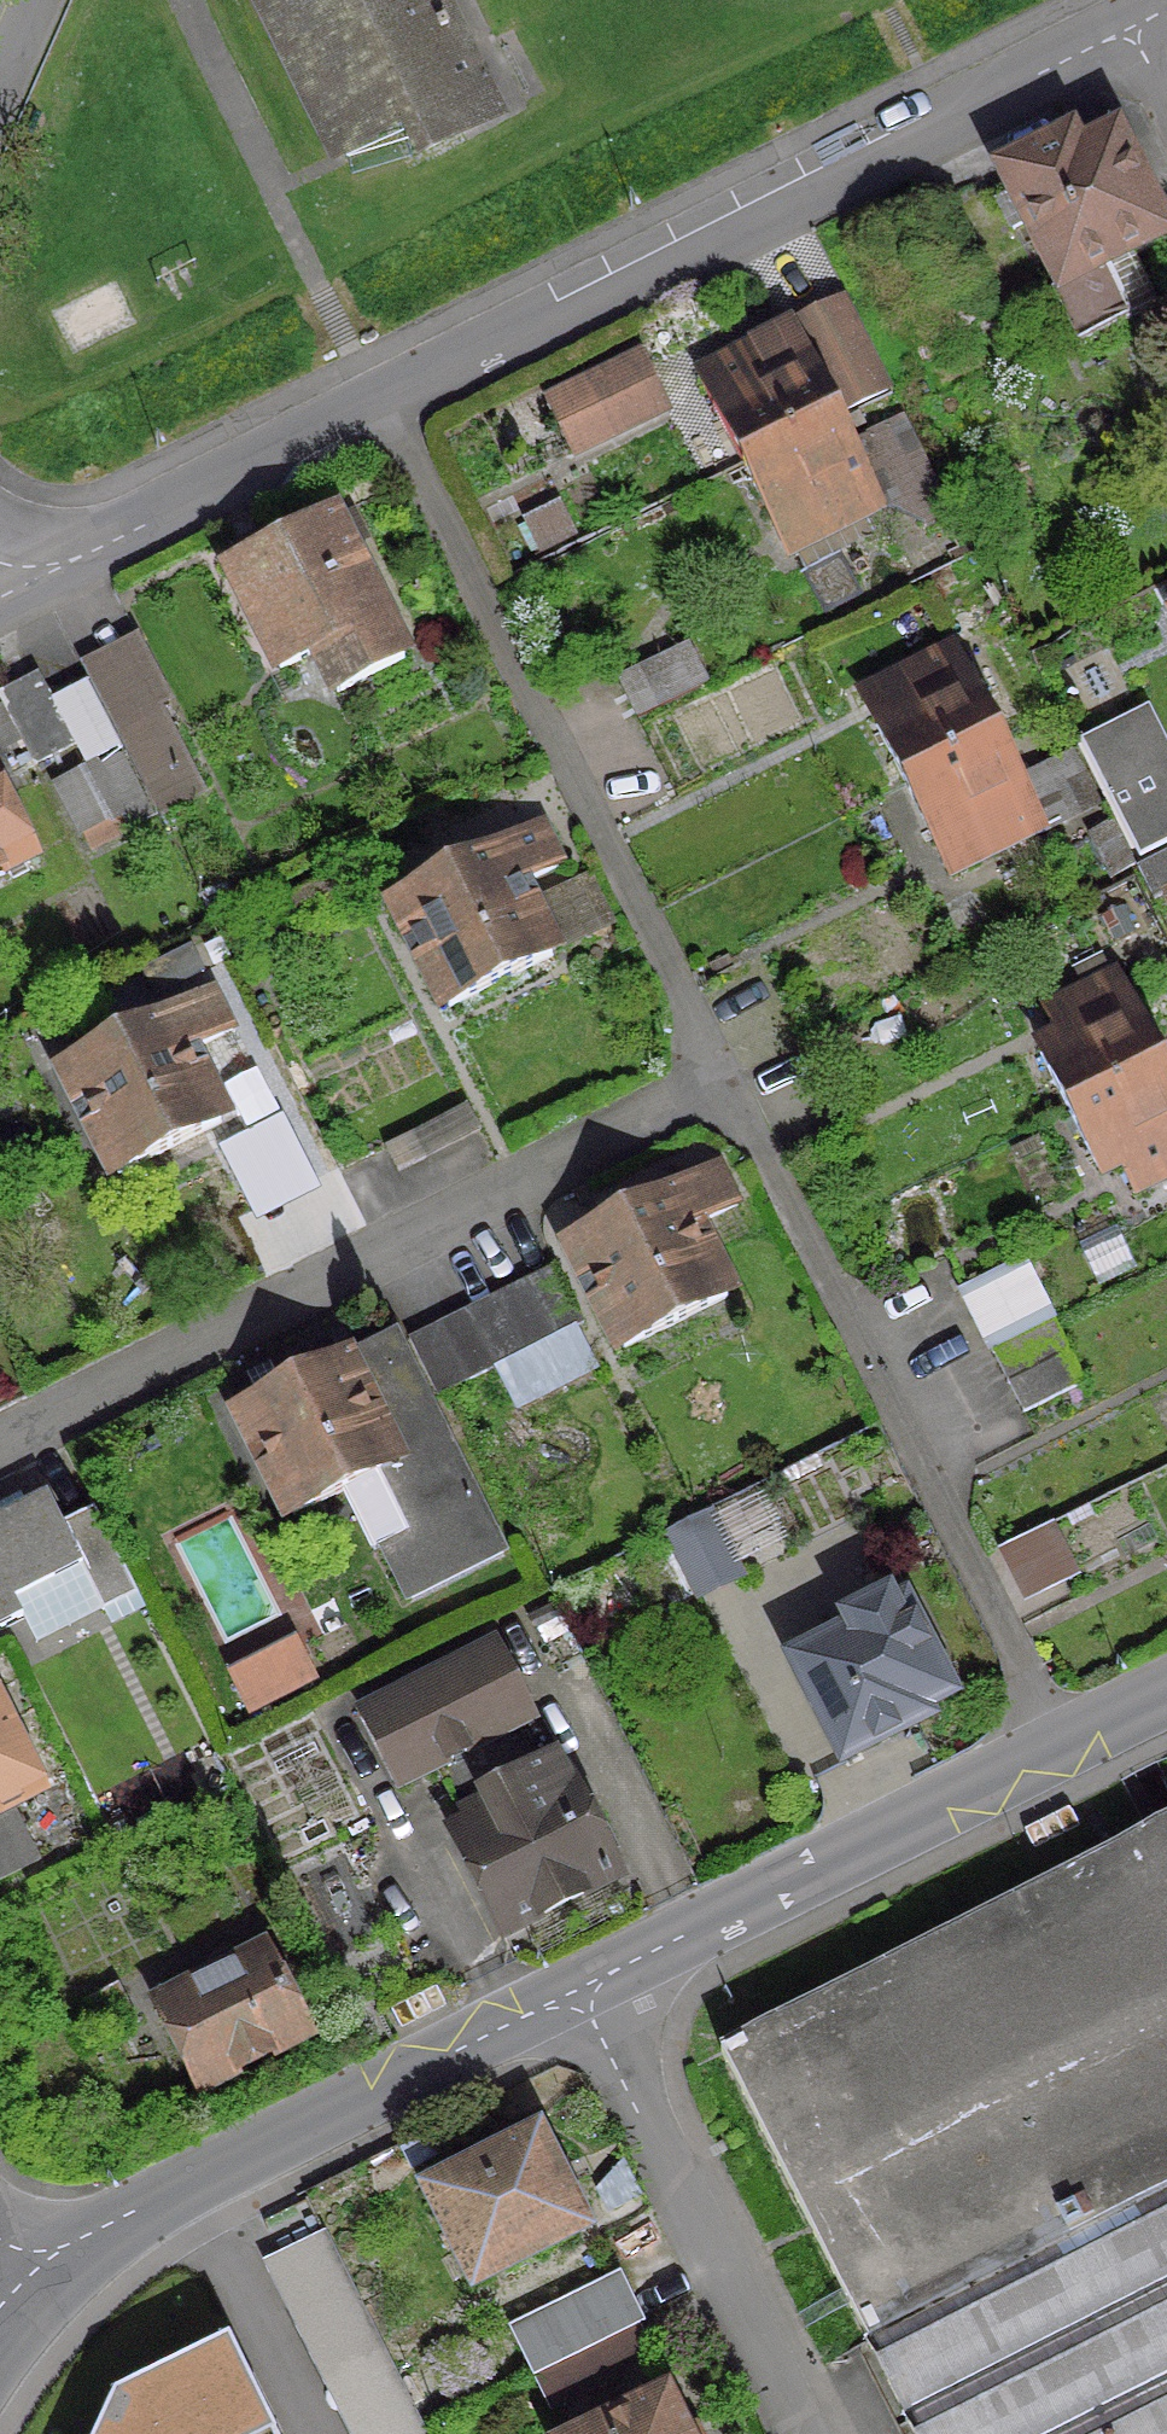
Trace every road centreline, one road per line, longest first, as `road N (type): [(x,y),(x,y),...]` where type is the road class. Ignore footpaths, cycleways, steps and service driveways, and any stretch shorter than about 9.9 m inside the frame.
road 1 (residential): [(1129,27),(0,598)]
road 2 (residential): [(0,1449),(720,1087)]
road 3 (residential): [(1166,1692),(574,1991)]
road 4 (residential): [(574,1991),(168,2193),(47,2260),(15,2289)]
road 5 (residential): [(574,1991),(800,2433)]

